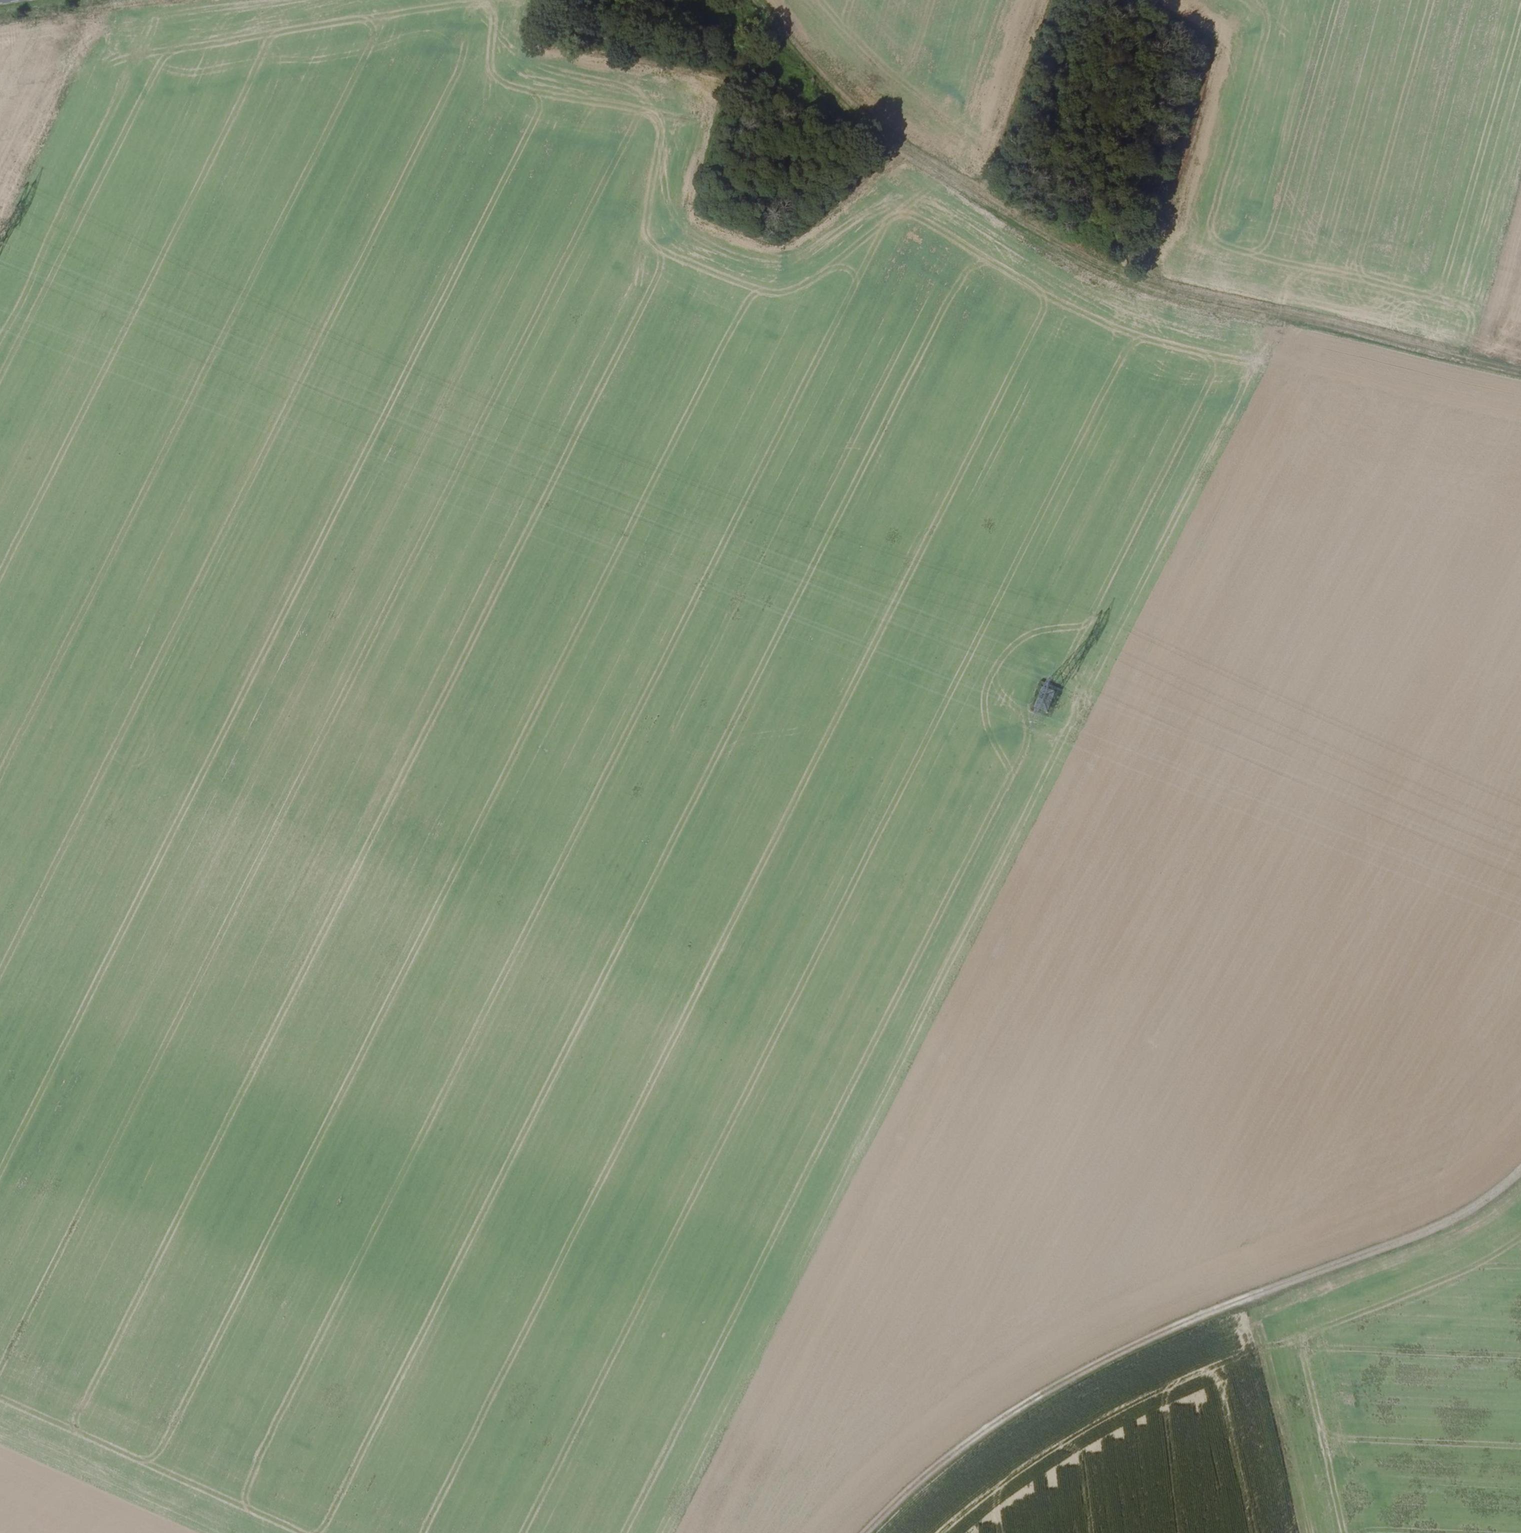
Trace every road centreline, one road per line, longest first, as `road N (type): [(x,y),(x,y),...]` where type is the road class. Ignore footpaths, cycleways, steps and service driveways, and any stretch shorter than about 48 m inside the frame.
road 1 (track): [(750,0),(807,70),(899,145),(1125,278),(1520,370)]
road 2 (track): [(1520,1167),(1462,1216),(1189,1324),(1043,1394),(925,1476),(870,1532)]

